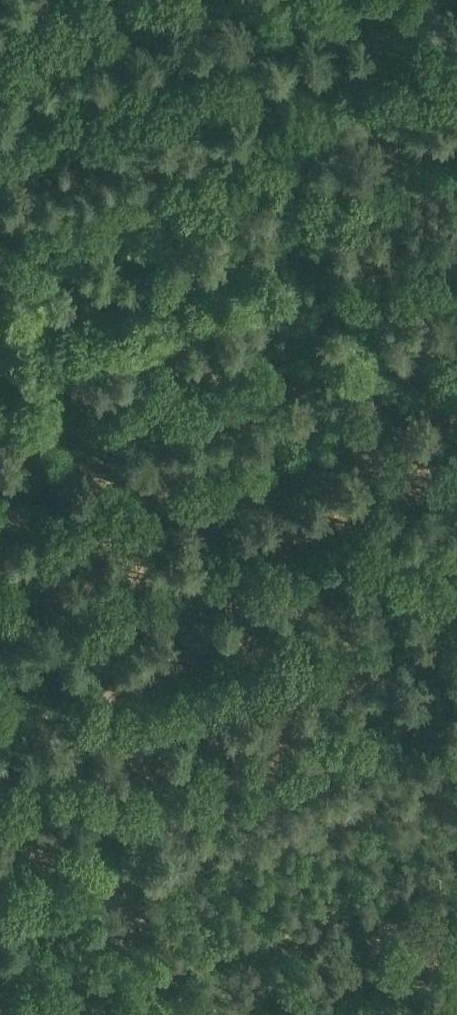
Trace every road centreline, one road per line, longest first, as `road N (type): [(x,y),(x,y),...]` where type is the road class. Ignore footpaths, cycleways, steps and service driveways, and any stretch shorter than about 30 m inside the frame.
road 1 (track): [(0,905),(456,775)]

